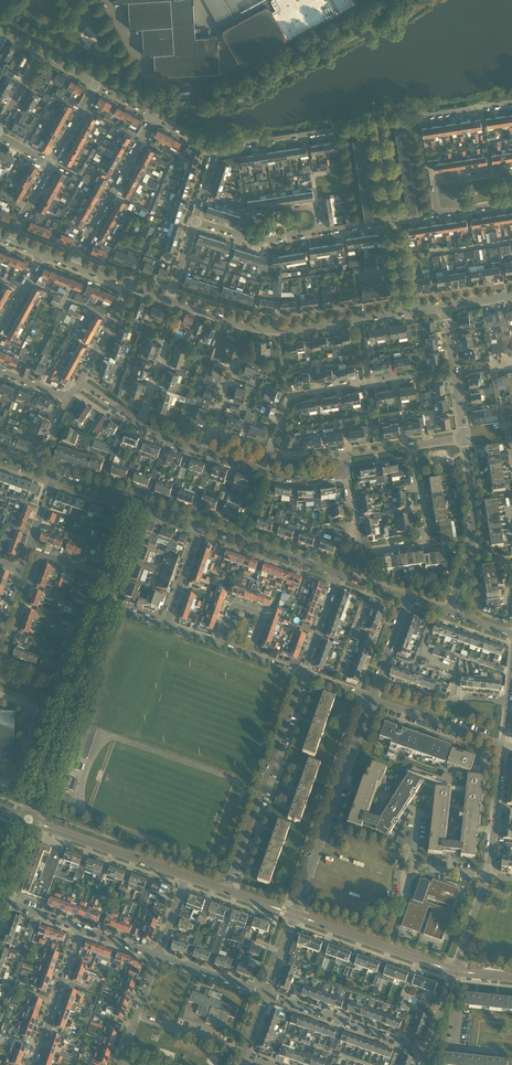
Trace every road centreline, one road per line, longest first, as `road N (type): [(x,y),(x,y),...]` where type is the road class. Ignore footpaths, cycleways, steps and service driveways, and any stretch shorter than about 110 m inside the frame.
road 1 (residential): [(408,311),(260,329),(168,299)]
road 2 (residential): [(296,915),(370,699)]
road 3 (residential): [(227,890),(303,675)]
road 4 (residential): [(268,450),(290,396),(413,376)]
road 5 (residential): [(215,149),(382,121)]
road 6 (residential): [(427,1049),(267,995)]
road 7 (tertiary): [(455,971),(296,915)]
road 8 (residential): [(69,263),(148,115)]
road 9 (residential): [(374,551),(427,542),(409,446)]
road 10 (residential): [(341,573),(201,525)]
road 11 (tertiary): [(186,875),(50,828)]
road 12 (residential): [(505,747),(370,699)]
road 13 (residential): [(31,1064),(80,930)]
road 14 (residential): [(511,703),(441,704),(377,681)]
road 15 (residential): [(465,439),(445,305)]
road 16 (residential): [(488,877),(505,747)]
road 17 (residential): [(382,121),(511,104)]

